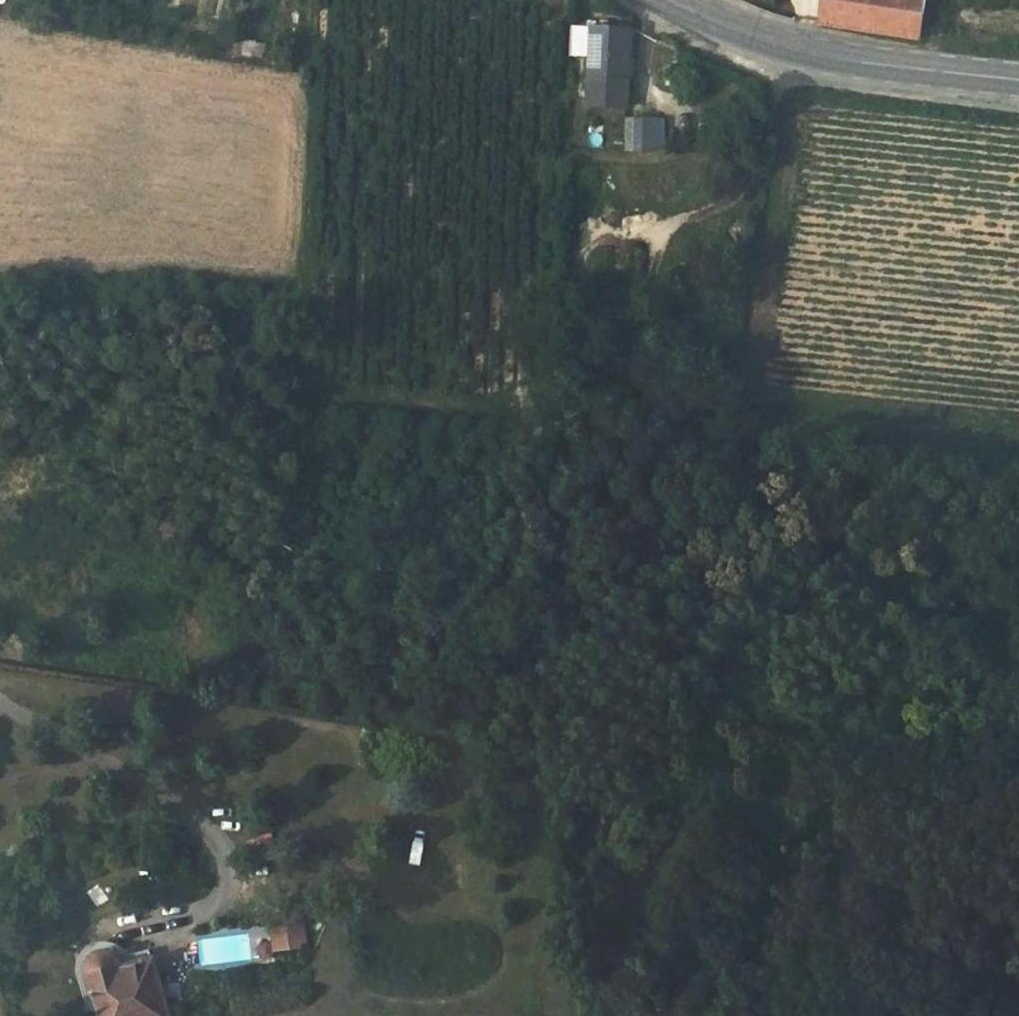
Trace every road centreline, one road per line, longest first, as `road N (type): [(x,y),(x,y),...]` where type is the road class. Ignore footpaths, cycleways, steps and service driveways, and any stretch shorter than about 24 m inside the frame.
road 1 (tertiary): [(669,0),(800,53),(1018,78)]

